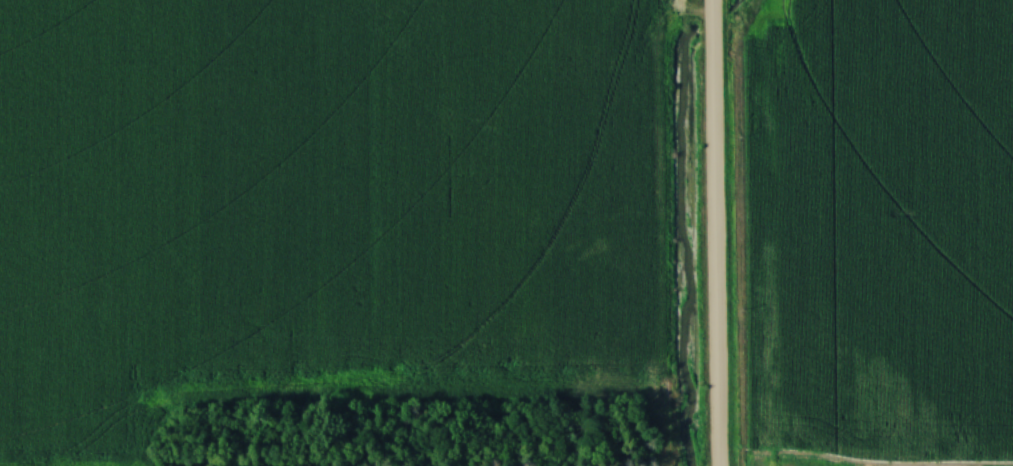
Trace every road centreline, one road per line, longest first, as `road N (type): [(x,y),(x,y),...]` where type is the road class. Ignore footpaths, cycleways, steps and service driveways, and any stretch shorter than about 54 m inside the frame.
road 1 (residential): [(718,465),(710,0)]

